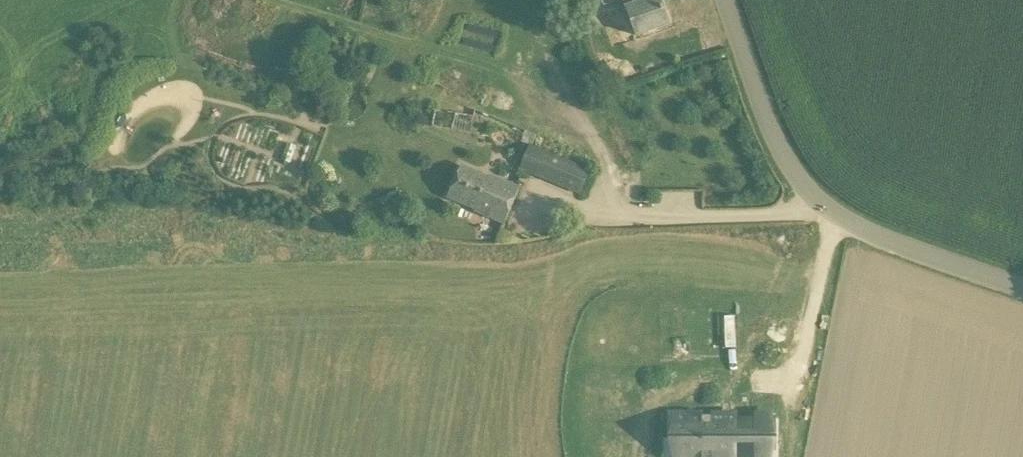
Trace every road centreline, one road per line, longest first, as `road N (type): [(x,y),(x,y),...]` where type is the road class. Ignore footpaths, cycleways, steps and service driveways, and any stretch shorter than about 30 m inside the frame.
road 1 (unclassified): [(1022,286),(880,237),(814,205),(771,137),(724,0)]

